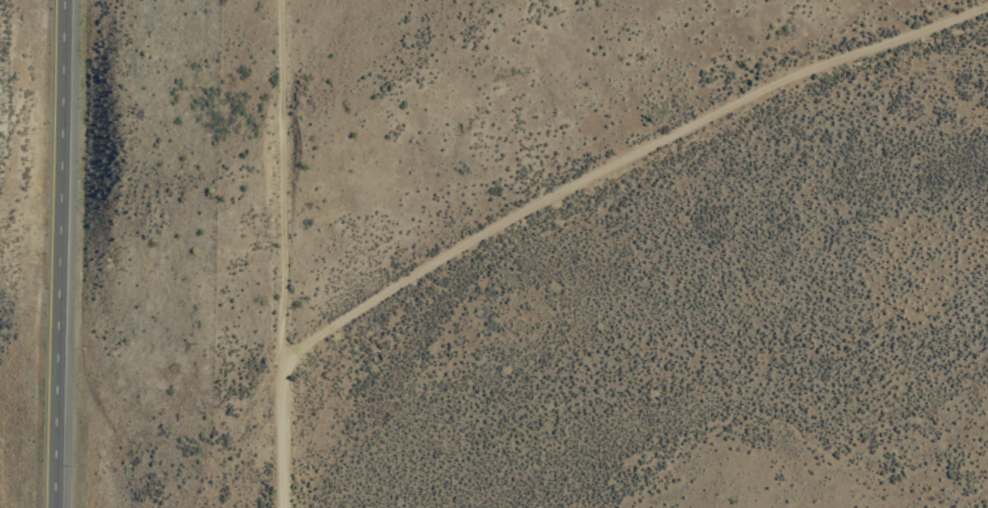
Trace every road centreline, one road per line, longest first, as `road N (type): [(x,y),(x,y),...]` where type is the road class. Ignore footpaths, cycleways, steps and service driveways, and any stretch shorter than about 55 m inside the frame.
road 1 (track): [(987,24),(738,113),(588,191),(330,346),(286,387),(283,507)]
road 2 (trunk): [(53,507),(64,0)]
road 3 (track): [(286,387),(279,0)]

